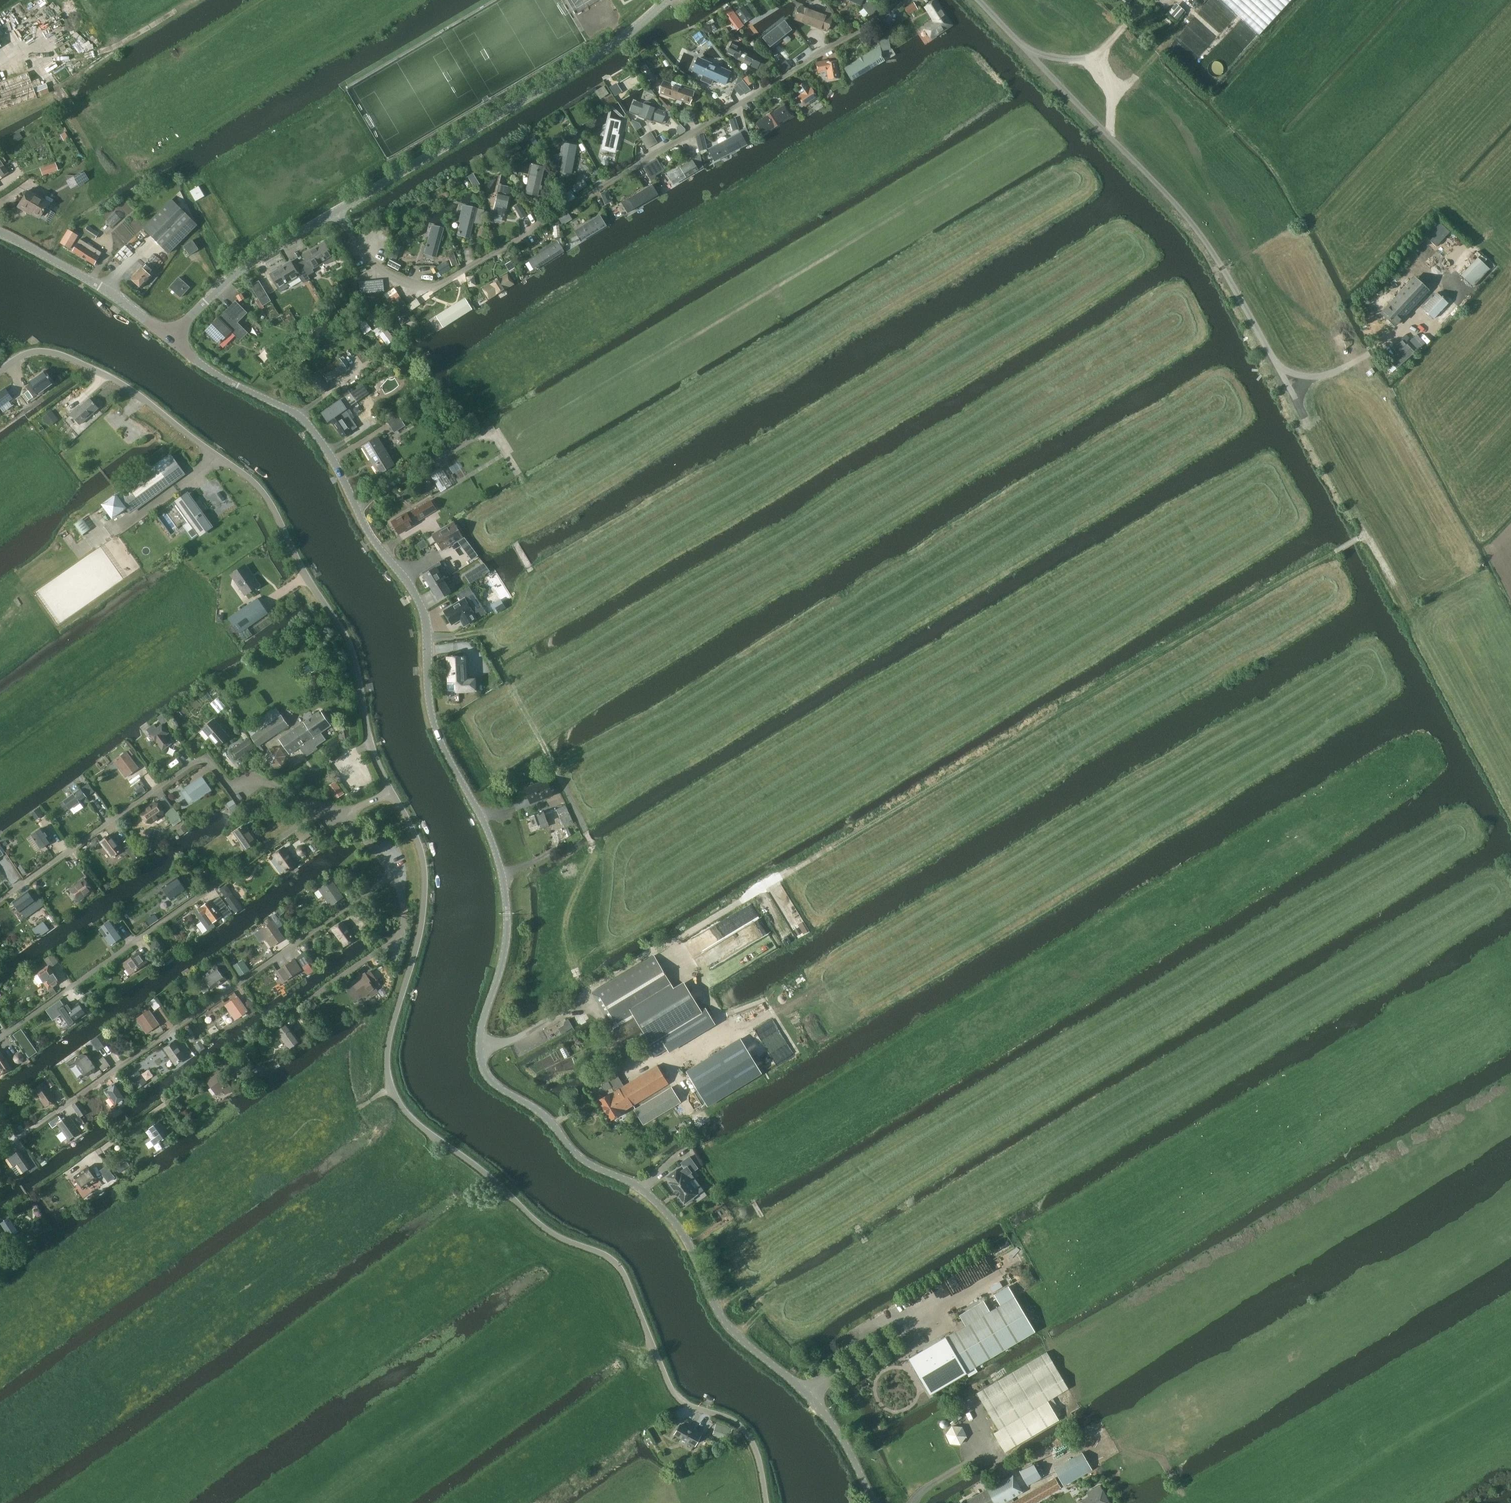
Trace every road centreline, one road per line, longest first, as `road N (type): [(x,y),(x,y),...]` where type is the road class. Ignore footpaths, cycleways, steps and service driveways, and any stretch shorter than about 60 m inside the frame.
road 1 (unclassified): [(879,1502),(819,1404),(728,1324),(667,1211),(586,1160),(550,1119),(489,1079),(481,1034),(507,939),(502,869),(487,821),(441,743),(416,596),(302,419),(224,380),(170,338)]
road 2 (track): [(481,1047),(514,1039),(582,1002),(592,988),(1368,536)]
road 3 (unclassified): [(767,1502),(748,1433),(674,1393),(613,1261),(544,1227),(421,1126),(392,1091),(389,1044),(424,905),(424,860),(390,791)]
road 4 (unclassified): [(390,791),(347,639),(251,480),(122,385),(57,353),(23,356),(0,372)]
road 5 (unclassified): [(170,338),(229,274),(572,73),(661,0)]
road 6 (residential): [(10,1142),(393,877)]
road 7 (residential): [(74,1169),(397,939),(402,926),(393,877)]
road 8 (track): [(1152,181),(1218,142),(1244,117),(1291,169),(1314,181),(1488,0)]
road 9 (track): [(592,988),(569,946),(570,909),(594,847),(484,634),(426,637)]
road 10 (residential): [(0,1038),(318,809)]
road 11 (residential): [(0,901),(206,758),(234,792),(256,777),(318,809)]
road 12 (track): [(1510,803),(1368,536)]
road 13 (unclassified): [(170,338),(112,292),(0,233)]
road 14 (track): [(1368,536),(1278,367)]

